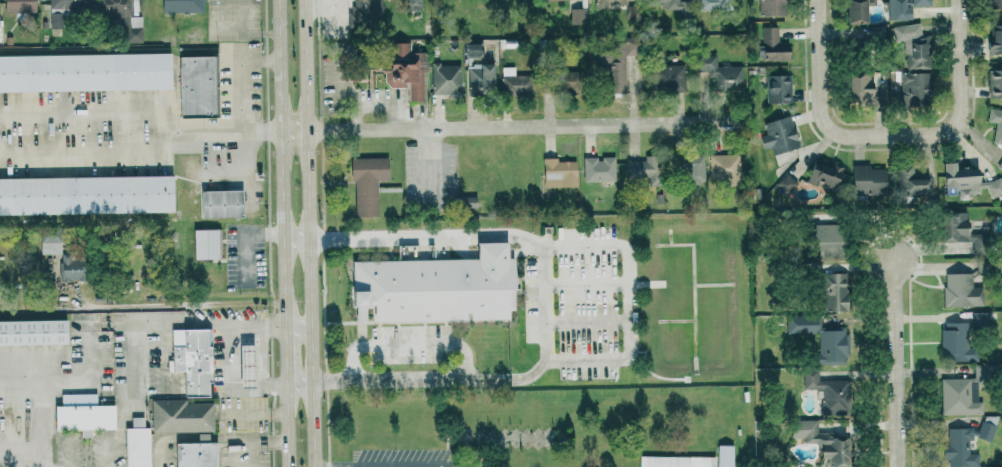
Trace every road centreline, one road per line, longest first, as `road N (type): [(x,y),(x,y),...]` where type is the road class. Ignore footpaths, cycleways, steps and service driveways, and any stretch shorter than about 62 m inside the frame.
road 1 (secondary): [(315,466),(305,0)]
road 2 (residential): [(283,132),(747,122)]
road 3 (secondary): [(280,0),(286,329)]
road 4 (residential): [(899,466),(894,253)]
road 5 (residential): [(898,132),(831,129),(825,119),(820,0)]
road 6 (residential): [(960,0),(963,107),(953,134)]

